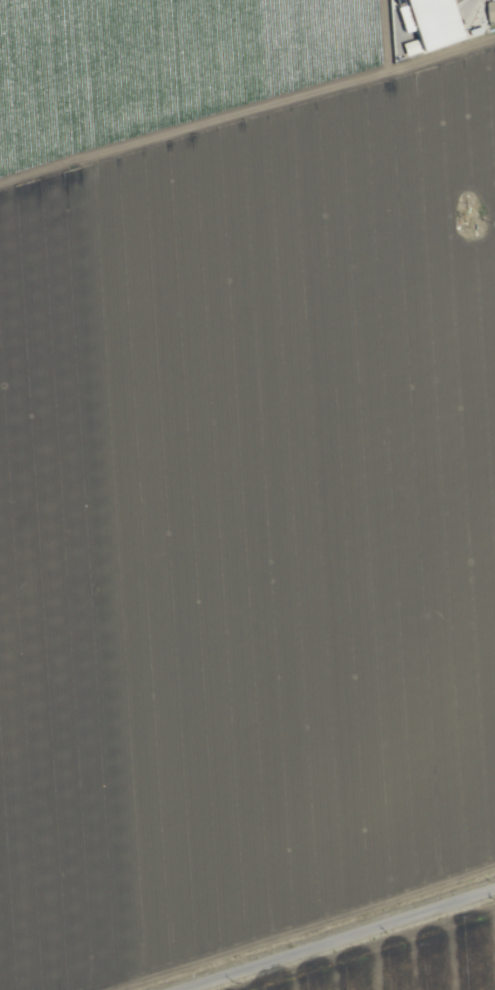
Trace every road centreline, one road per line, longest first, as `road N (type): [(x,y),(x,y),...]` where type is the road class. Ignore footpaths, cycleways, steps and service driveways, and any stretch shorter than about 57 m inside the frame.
road 1 (residential): [(494,890),(183,989)]

